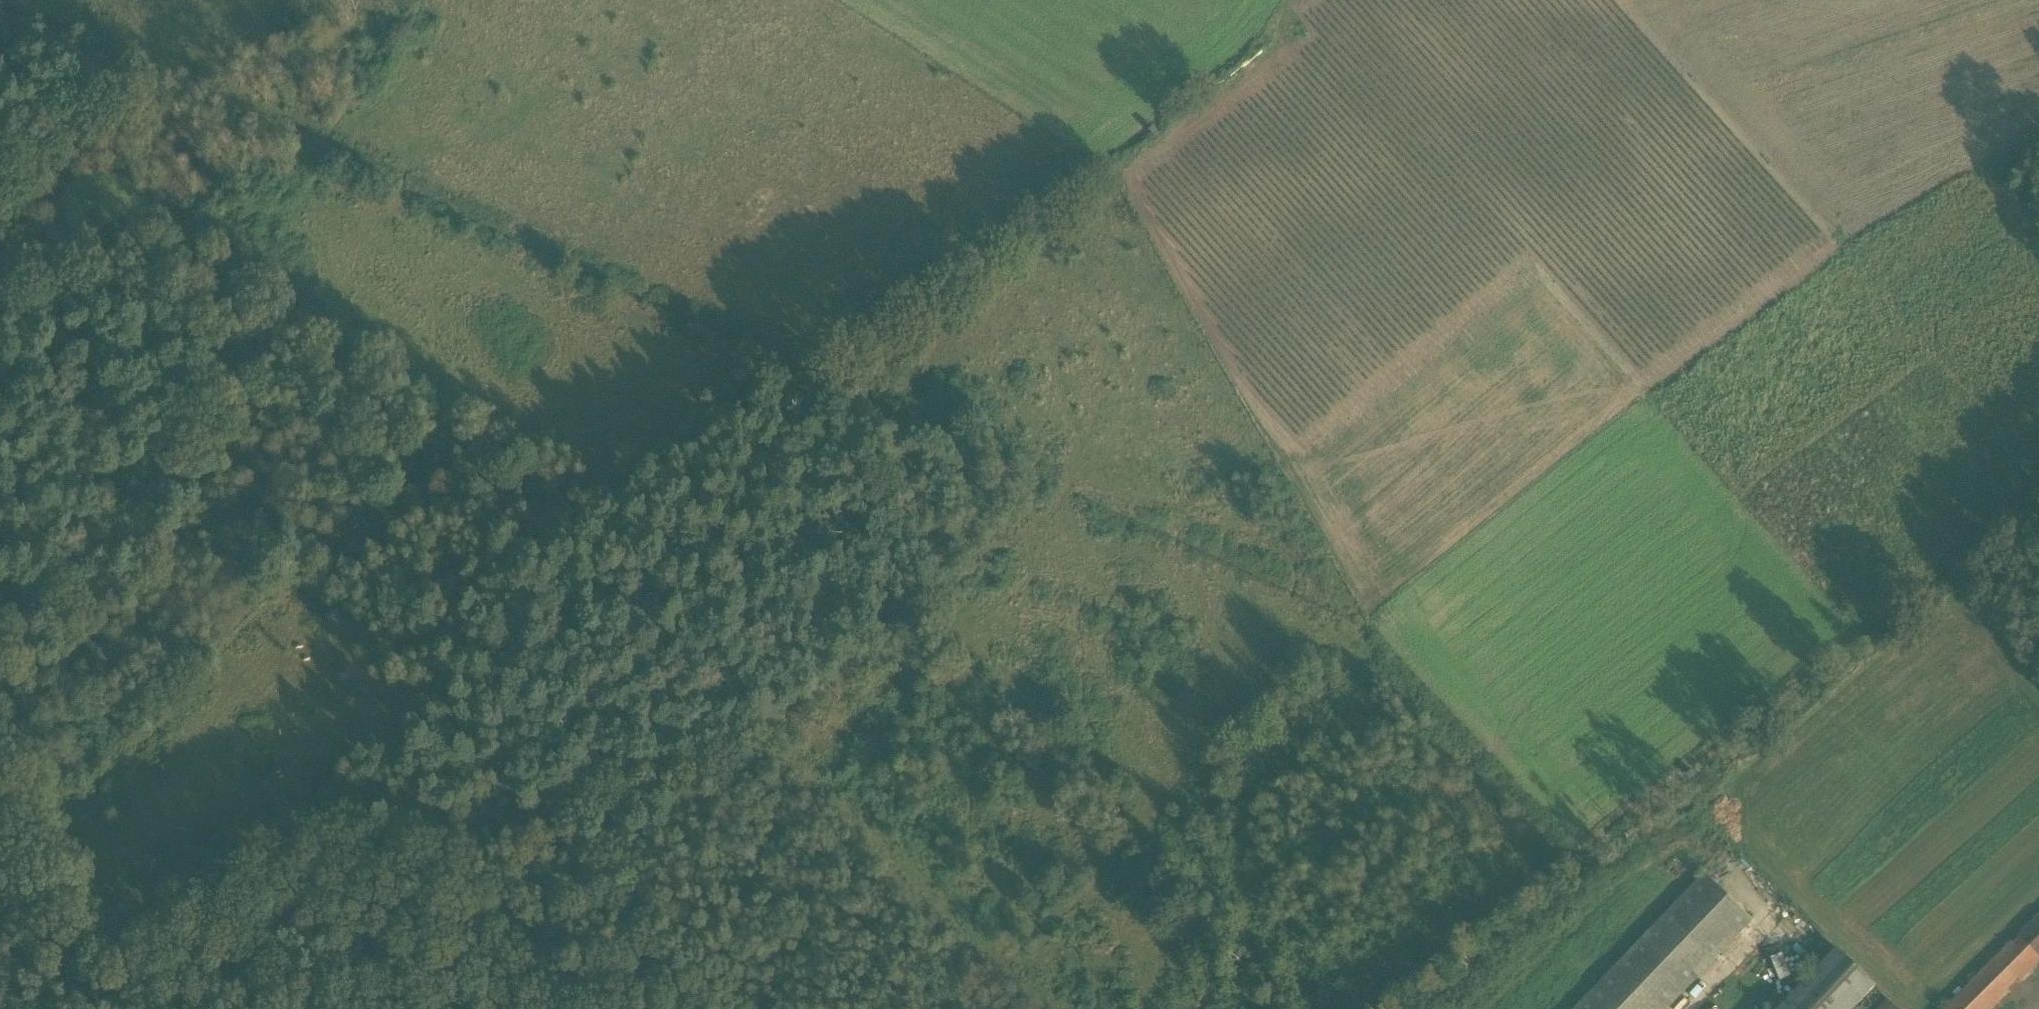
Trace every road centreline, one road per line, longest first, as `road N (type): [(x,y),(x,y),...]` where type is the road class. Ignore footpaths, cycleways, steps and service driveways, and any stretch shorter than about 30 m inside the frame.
road 1 (track): [(2038,503),(1431,1008)]
road 2 (track): [(1289,0),(1250,101),(1184,164)]

